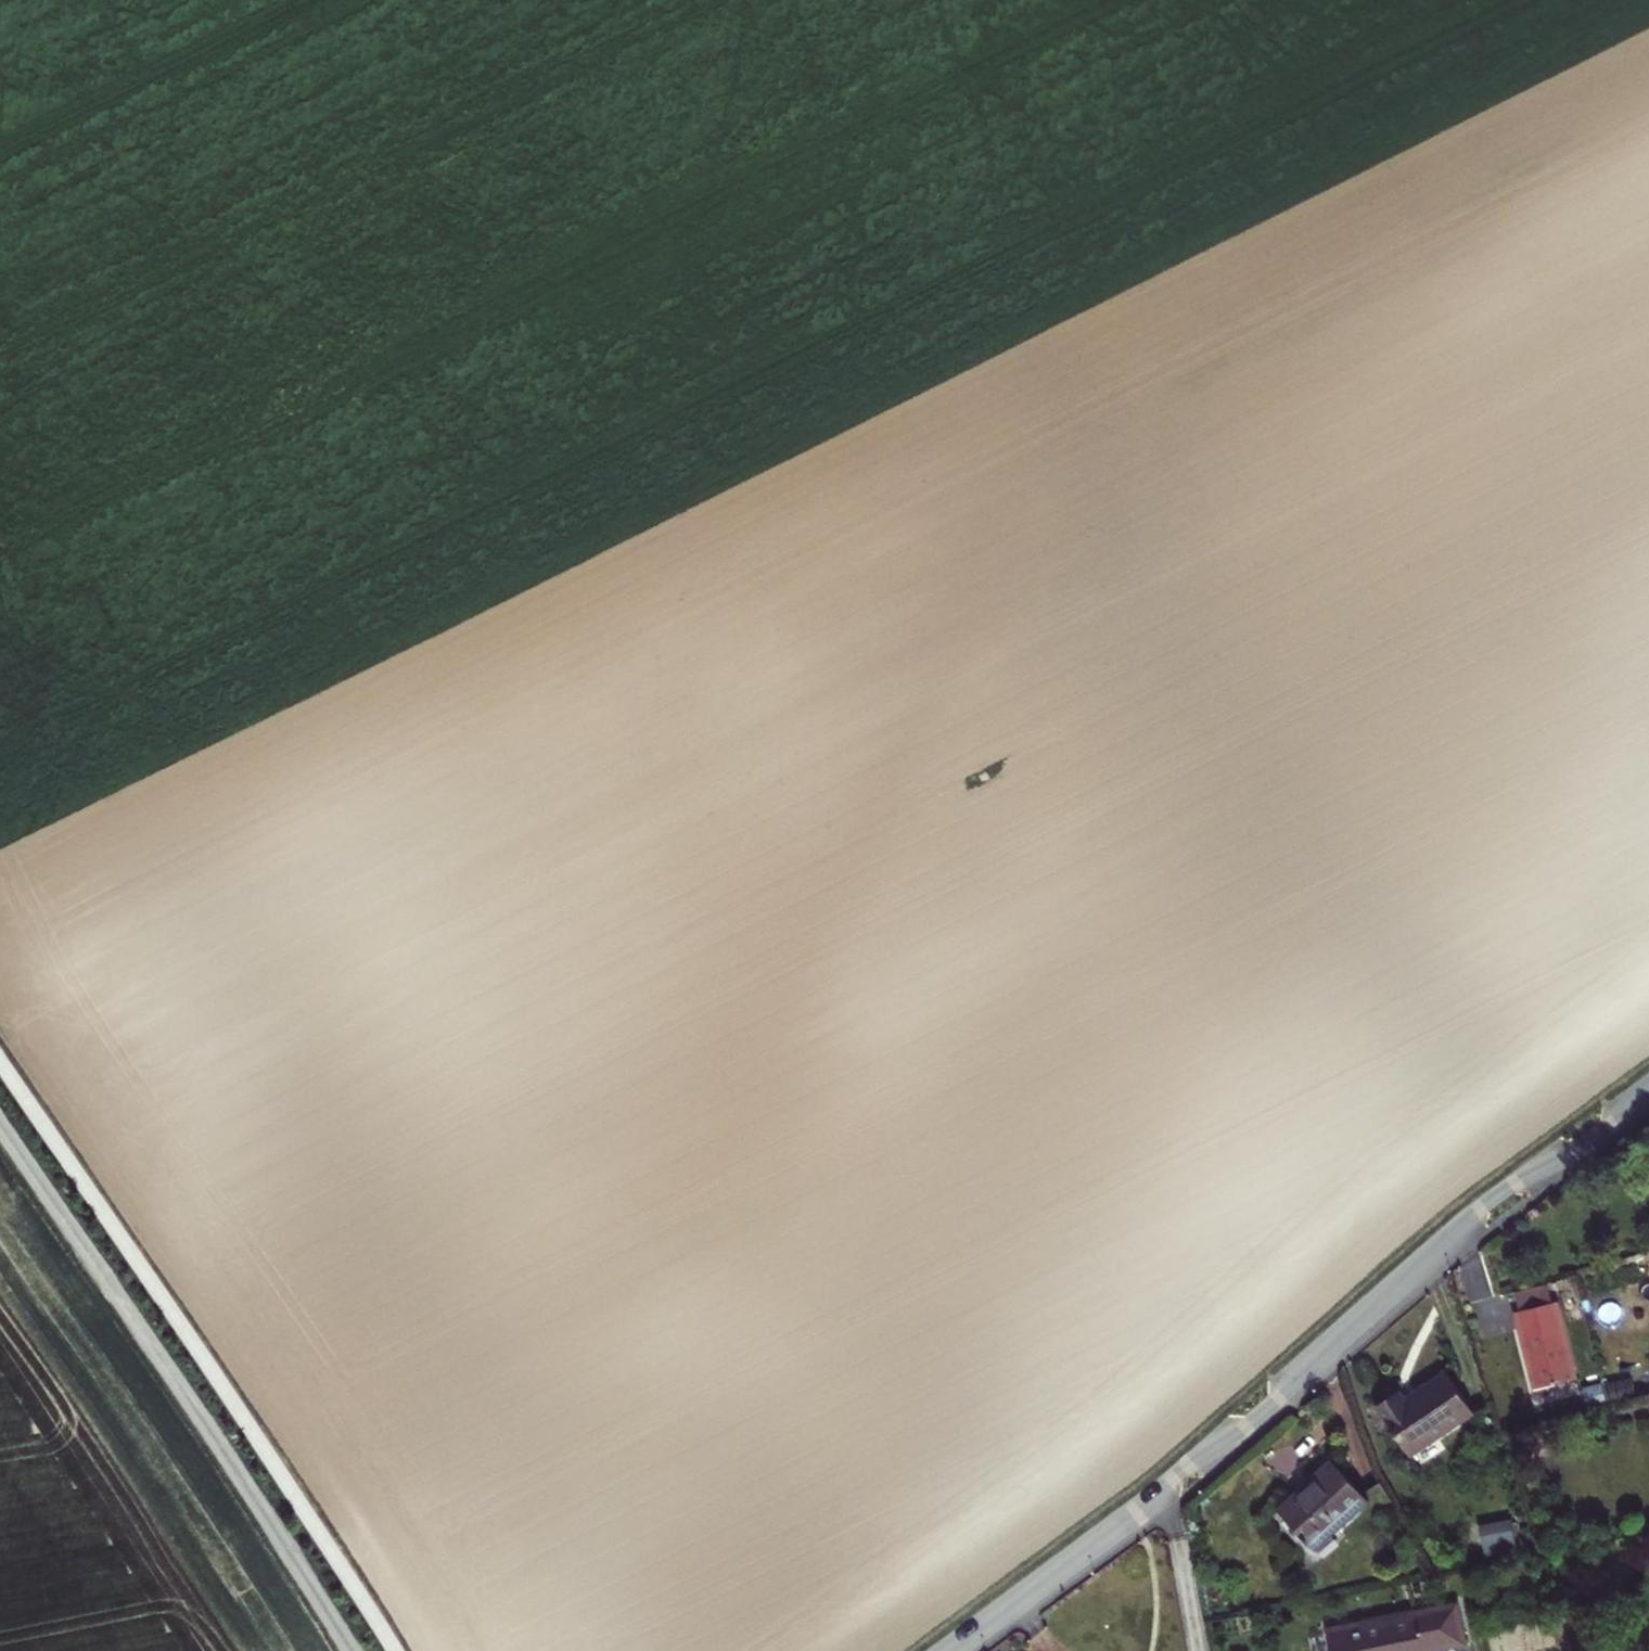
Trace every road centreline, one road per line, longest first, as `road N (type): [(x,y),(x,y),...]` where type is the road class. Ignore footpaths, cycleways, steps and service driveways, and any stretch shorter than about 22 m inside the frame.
road 1 (residential): [(950,1650),(1178,1479),(1470,1224),(1648,1089)]
road 2 (track): [(0,1126),(352,1650)]

